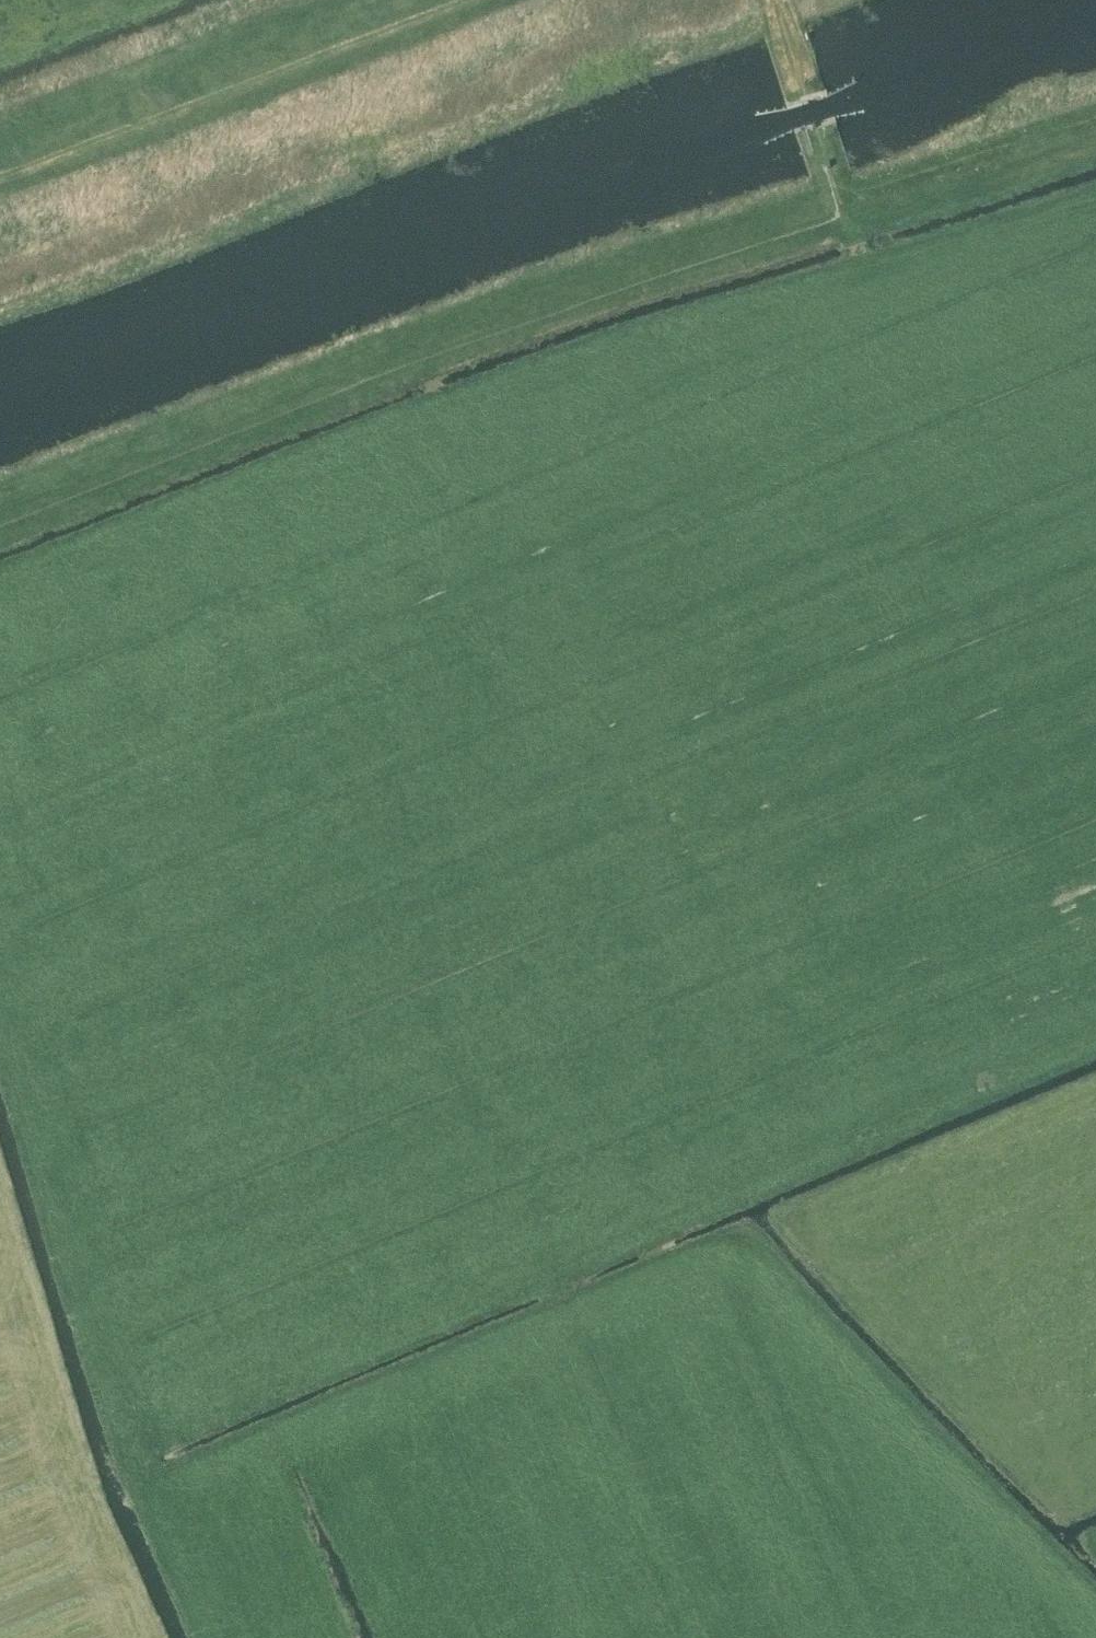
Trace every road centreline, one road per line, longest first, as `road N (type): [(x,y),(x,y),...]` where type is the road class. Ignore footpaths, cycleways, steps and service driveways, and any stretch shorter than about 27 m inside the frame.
road 1 (track): [(0,180),(474,0)]
road 2 (track): [(805,133),(826,183),(846,196),(1095,120)]

